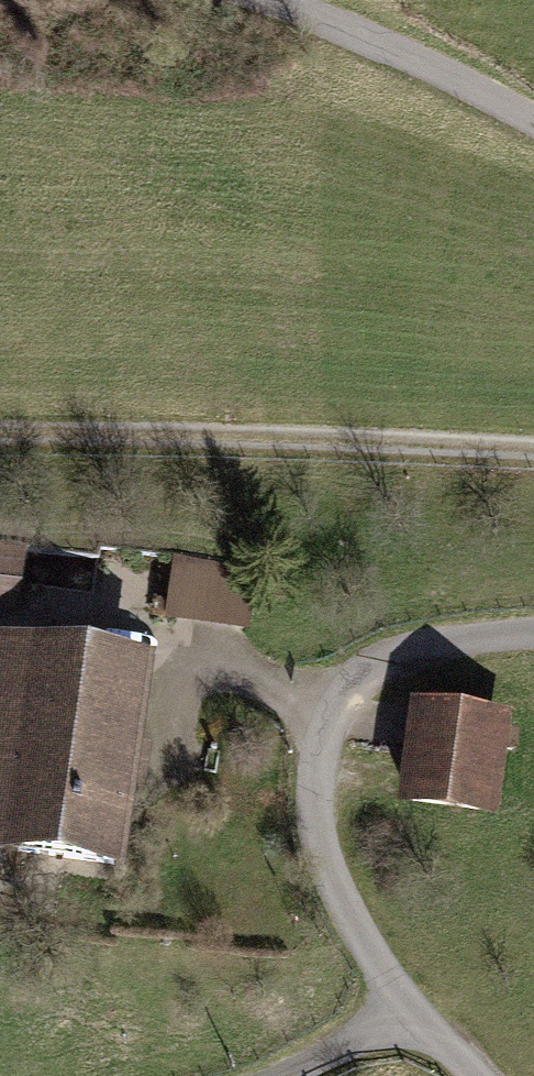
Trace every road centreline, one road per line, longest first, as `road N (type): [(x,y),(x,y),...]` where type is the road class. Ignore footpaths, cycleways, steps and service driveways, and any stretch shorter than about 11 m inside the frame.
road 1 (residential): [(479,1075),(412,1000),(325,846),(322,723),(409,647),(533,632)]
road 2 (track): [(533,440),(339,429),(0,434)]
road 3 (residential): [(533,114),(476,77),(297,0)]
road 4 (track): [(267,1075),(412,1000)]

